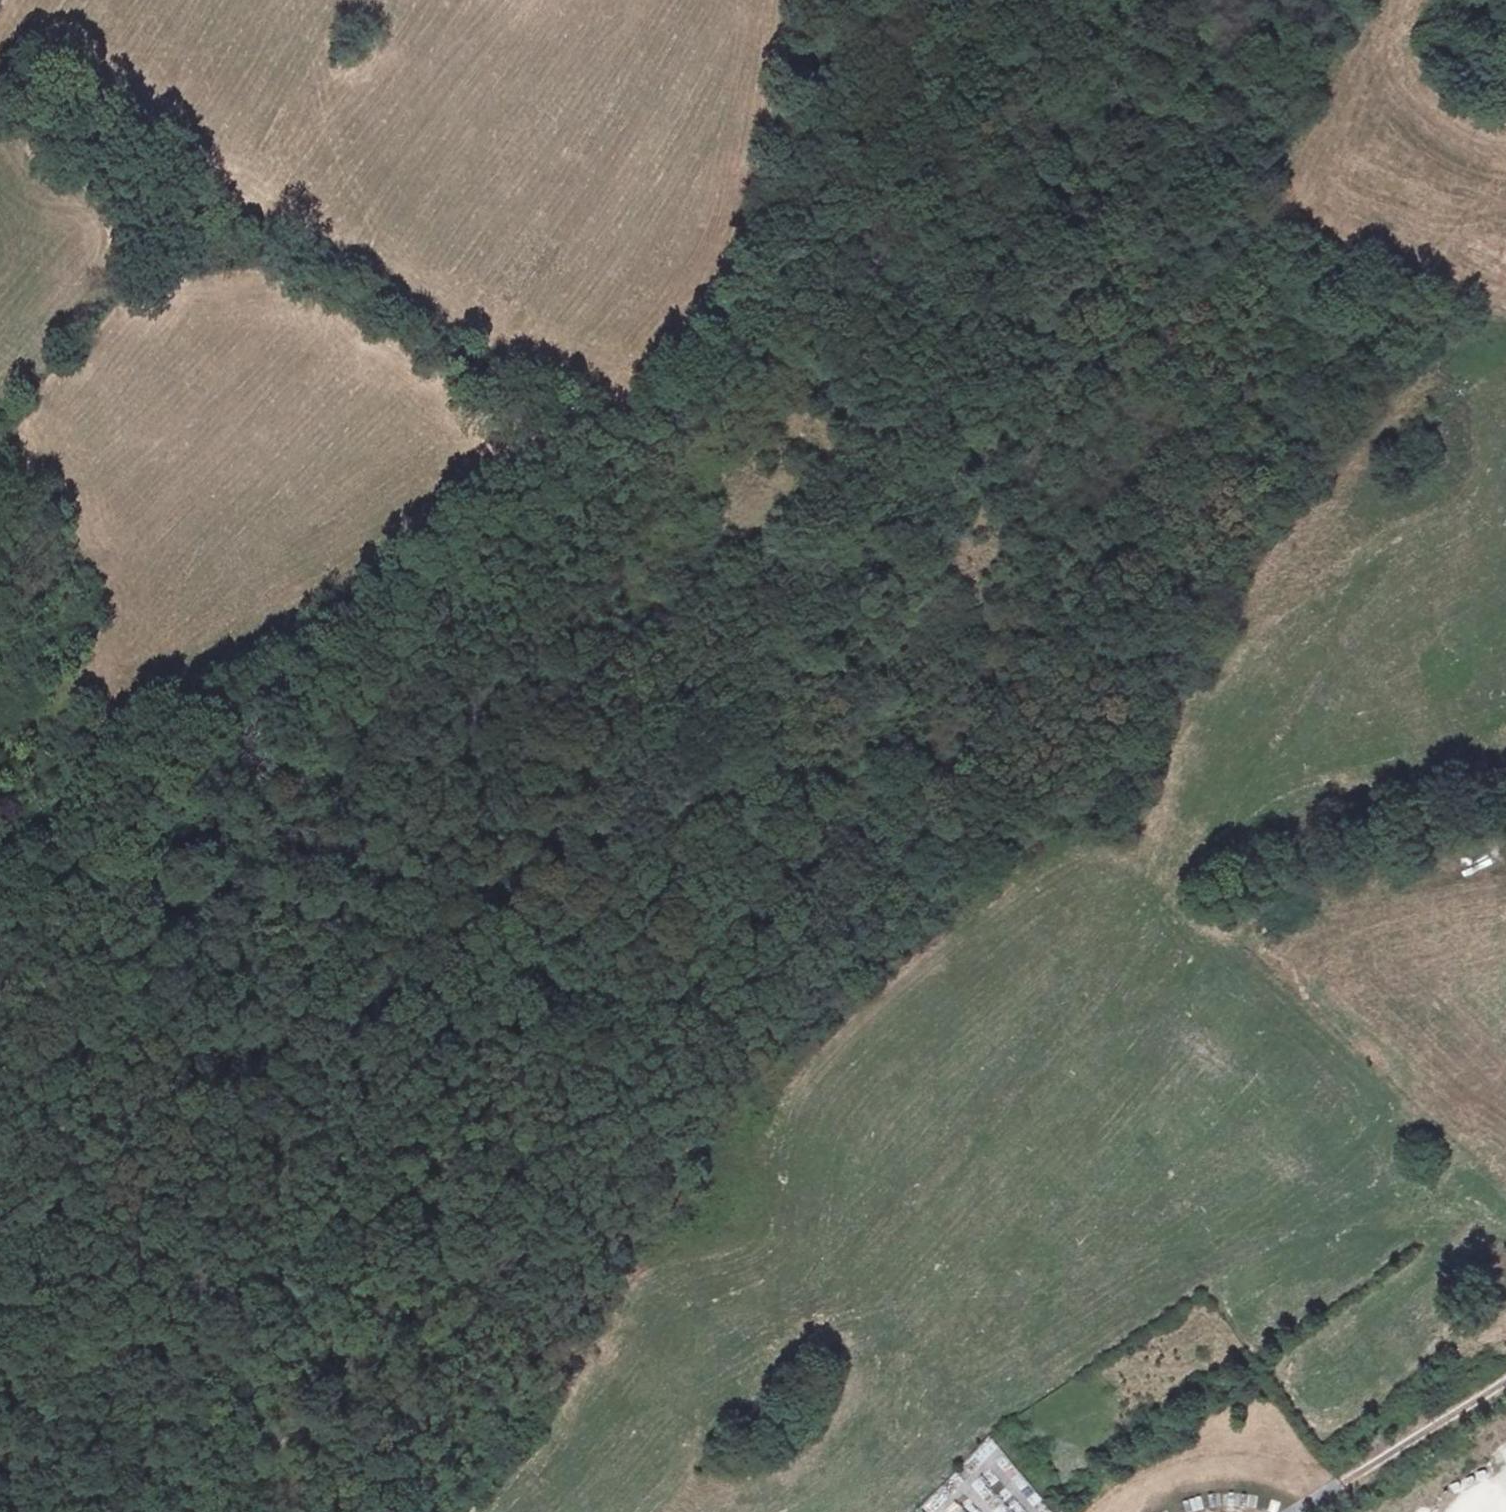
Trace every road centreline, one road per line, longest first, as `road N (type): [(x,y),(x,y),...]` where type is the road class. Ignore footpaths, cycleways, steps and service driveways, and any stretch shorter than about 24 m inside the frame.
road 1 (track): [(0,1082),(171,814),(255,732),(371,648),(565,480),(664,407),(712,359),(754,286),(825,237),(959,203),(985,182),(1011,147),(1054,0)]
road 2 (track): [(1505,1383),(1303,1511)]

